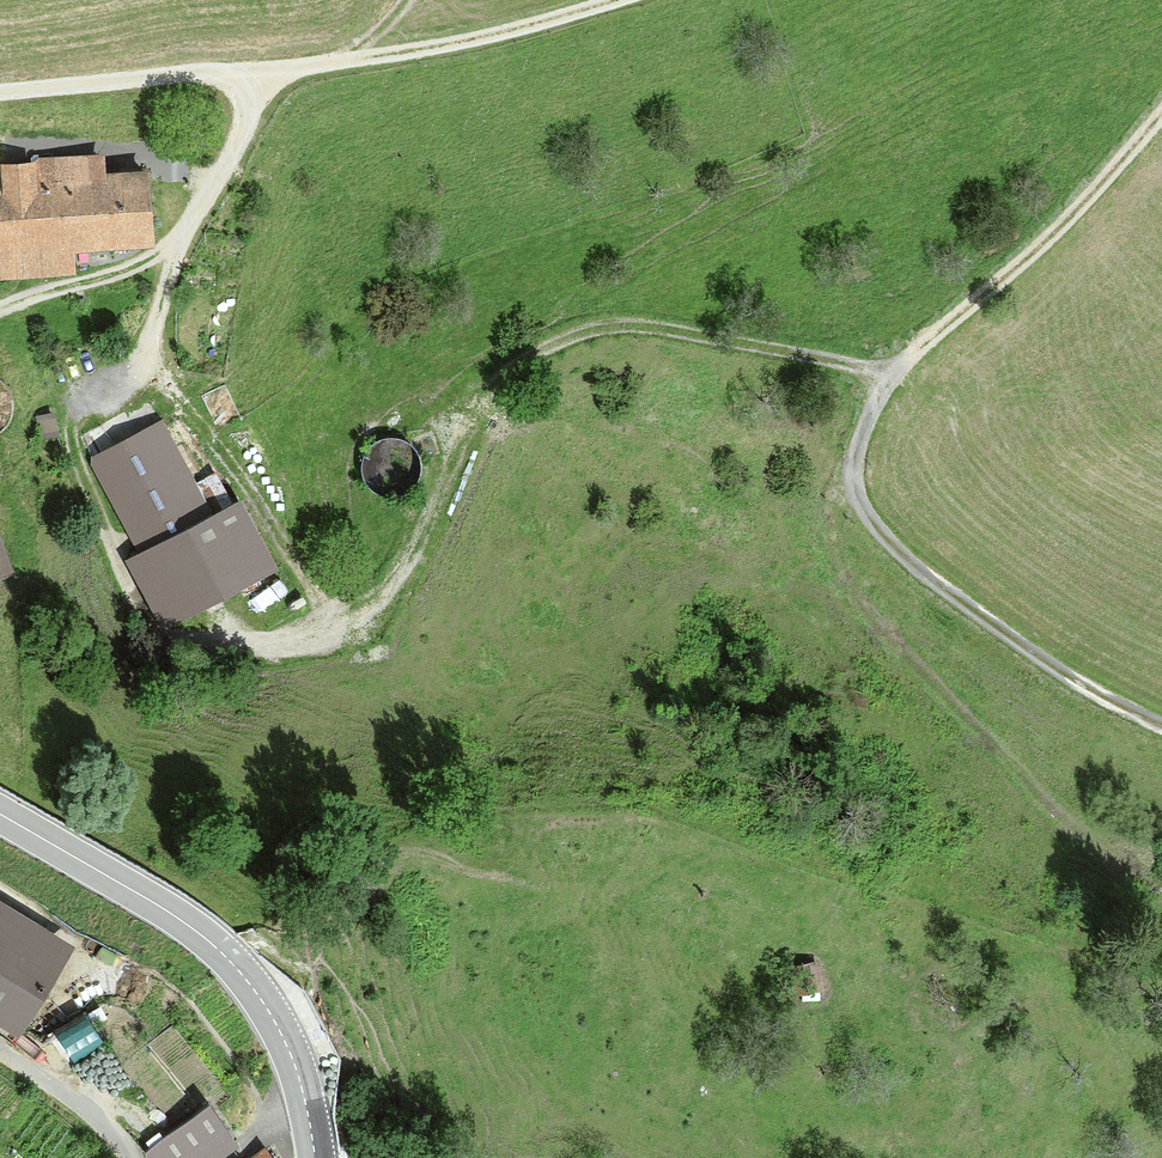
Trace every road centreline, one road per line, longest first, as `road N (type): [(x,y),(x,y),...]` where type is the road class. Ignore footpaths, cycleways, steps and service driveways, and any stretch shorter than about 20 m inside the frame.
road 1 (track): [(394,585),(432,517),(477,401),(513,367),(572,336),(662,329),(888,373)]
road 2 (track): [(854,467),(829,523),(847,590),(955,713),(1161,904)]
road 3 (secondary): [(316,1157),(293,1058),(237,968),(168,911),(0,814)]
road 4 (track): [(854,467),(864,511),(936,582),(1066,675),(1161,728)]
road 5 (track): [(888,373),(1101,179),(1161,106)]
road 6 (track): [(282,68),(491,36),(631,0)]
road 7 (track): [(0,93),(282,68)]
road 8 (track): [(177,245),(125,270),(0,309)]
road 9 (track): [(222,609),(246,635),(282,643),(321,625),(321,602)]

